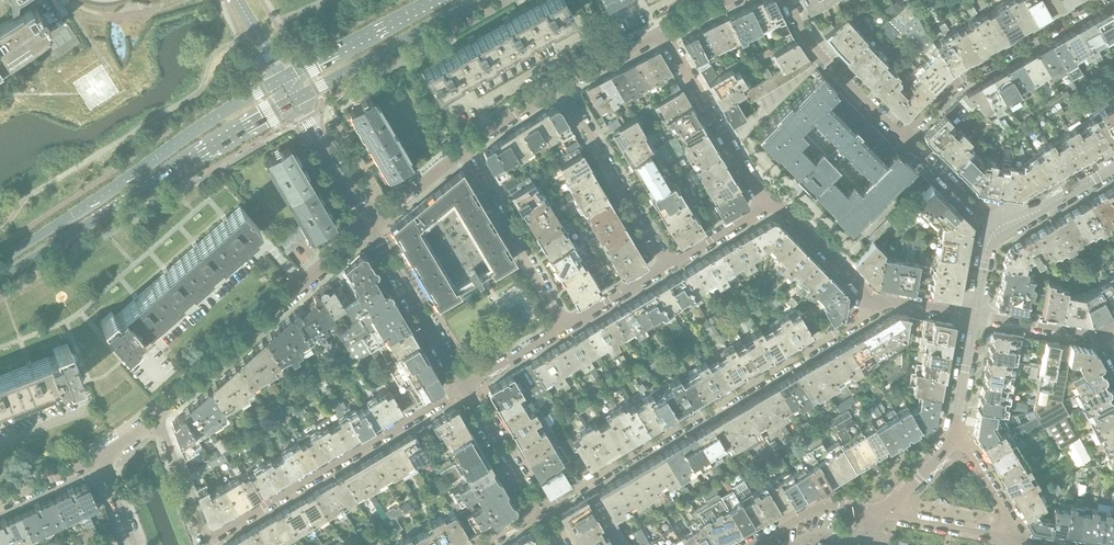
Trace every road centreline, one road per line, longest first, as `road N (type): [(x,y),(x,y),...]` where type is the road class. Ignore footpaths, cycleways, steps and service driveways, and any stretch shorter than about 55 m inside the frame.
road 1 (residential): [(538,512),(878,300)]
road 2 (secondary): [(0,274),(296,100)]
road 3 (secondary): [(283,80),(0,257)]
road 4 (residential): [(205,540),(464,387)]
road 5 (residential): [(156,420),(371,226)]
road 6 (residential): [(904,139),(961,81),(1102,0)]
road 7 (secondary): [(296,100),(478,0)]
road 8 (residential): [(669,264),(561,87)]
road 9 (residential): [(567,325),(463,151)]
road 10 (residential): [(766,206),(664,35)]
road 11 (residential): [(464,387),(371,226)]
road 12 (residential): [(904,139),(822,58),(786,0)]
road 13 (secondary): [(439,0),(283,80)]
road 14 (residential): [(371,226),(296,100)]
road 15 (residential): [(878,300),(766,206)]
road 16 (residential): [(538,512),(464,387)]
road 17 (residential): [(1014,539),(872,514)]
road 18 (residential): [(992,226),(1031,216),(1113,168)]
road 19 (residential): [(949,444),(975,316)]
road 20 (residential): [(872,514),(817,507),(752,544)]
road 21 (residential): [(205,540),(156,420)]
road 22 (residential): [(1102,337),(975,316)]
road 23 (residential): [(992,226),(904,139)]
road 24 (residential): [(464,387),(567,325)]

